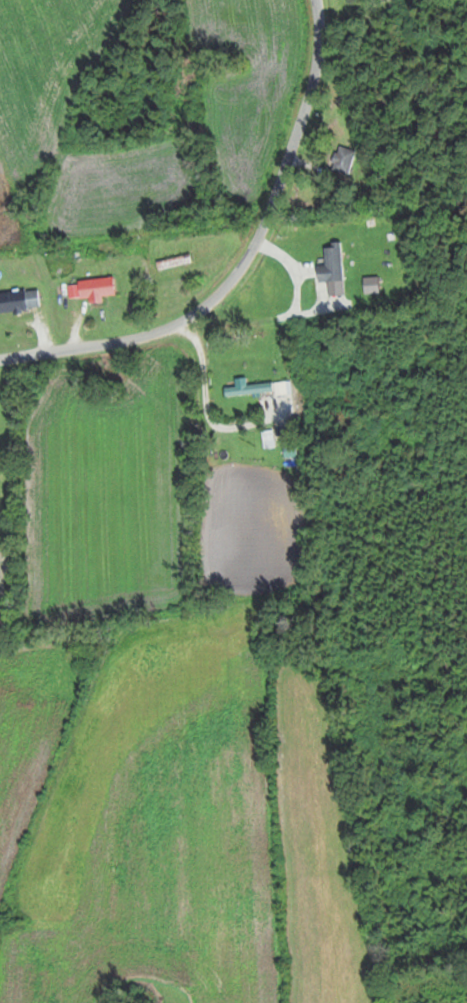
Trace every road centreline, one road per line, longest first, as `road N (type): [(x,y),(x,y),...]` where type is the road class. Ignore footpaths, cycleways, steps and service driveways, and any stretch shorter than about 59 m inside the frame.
road 1 (residential): [(318,0),(319,58),(305,126),(274,208),(229,283),(198,311),(138,337),(0,358)]
road 2 (residential): [(274,208),(35,236),(32,215),(61,142)]

